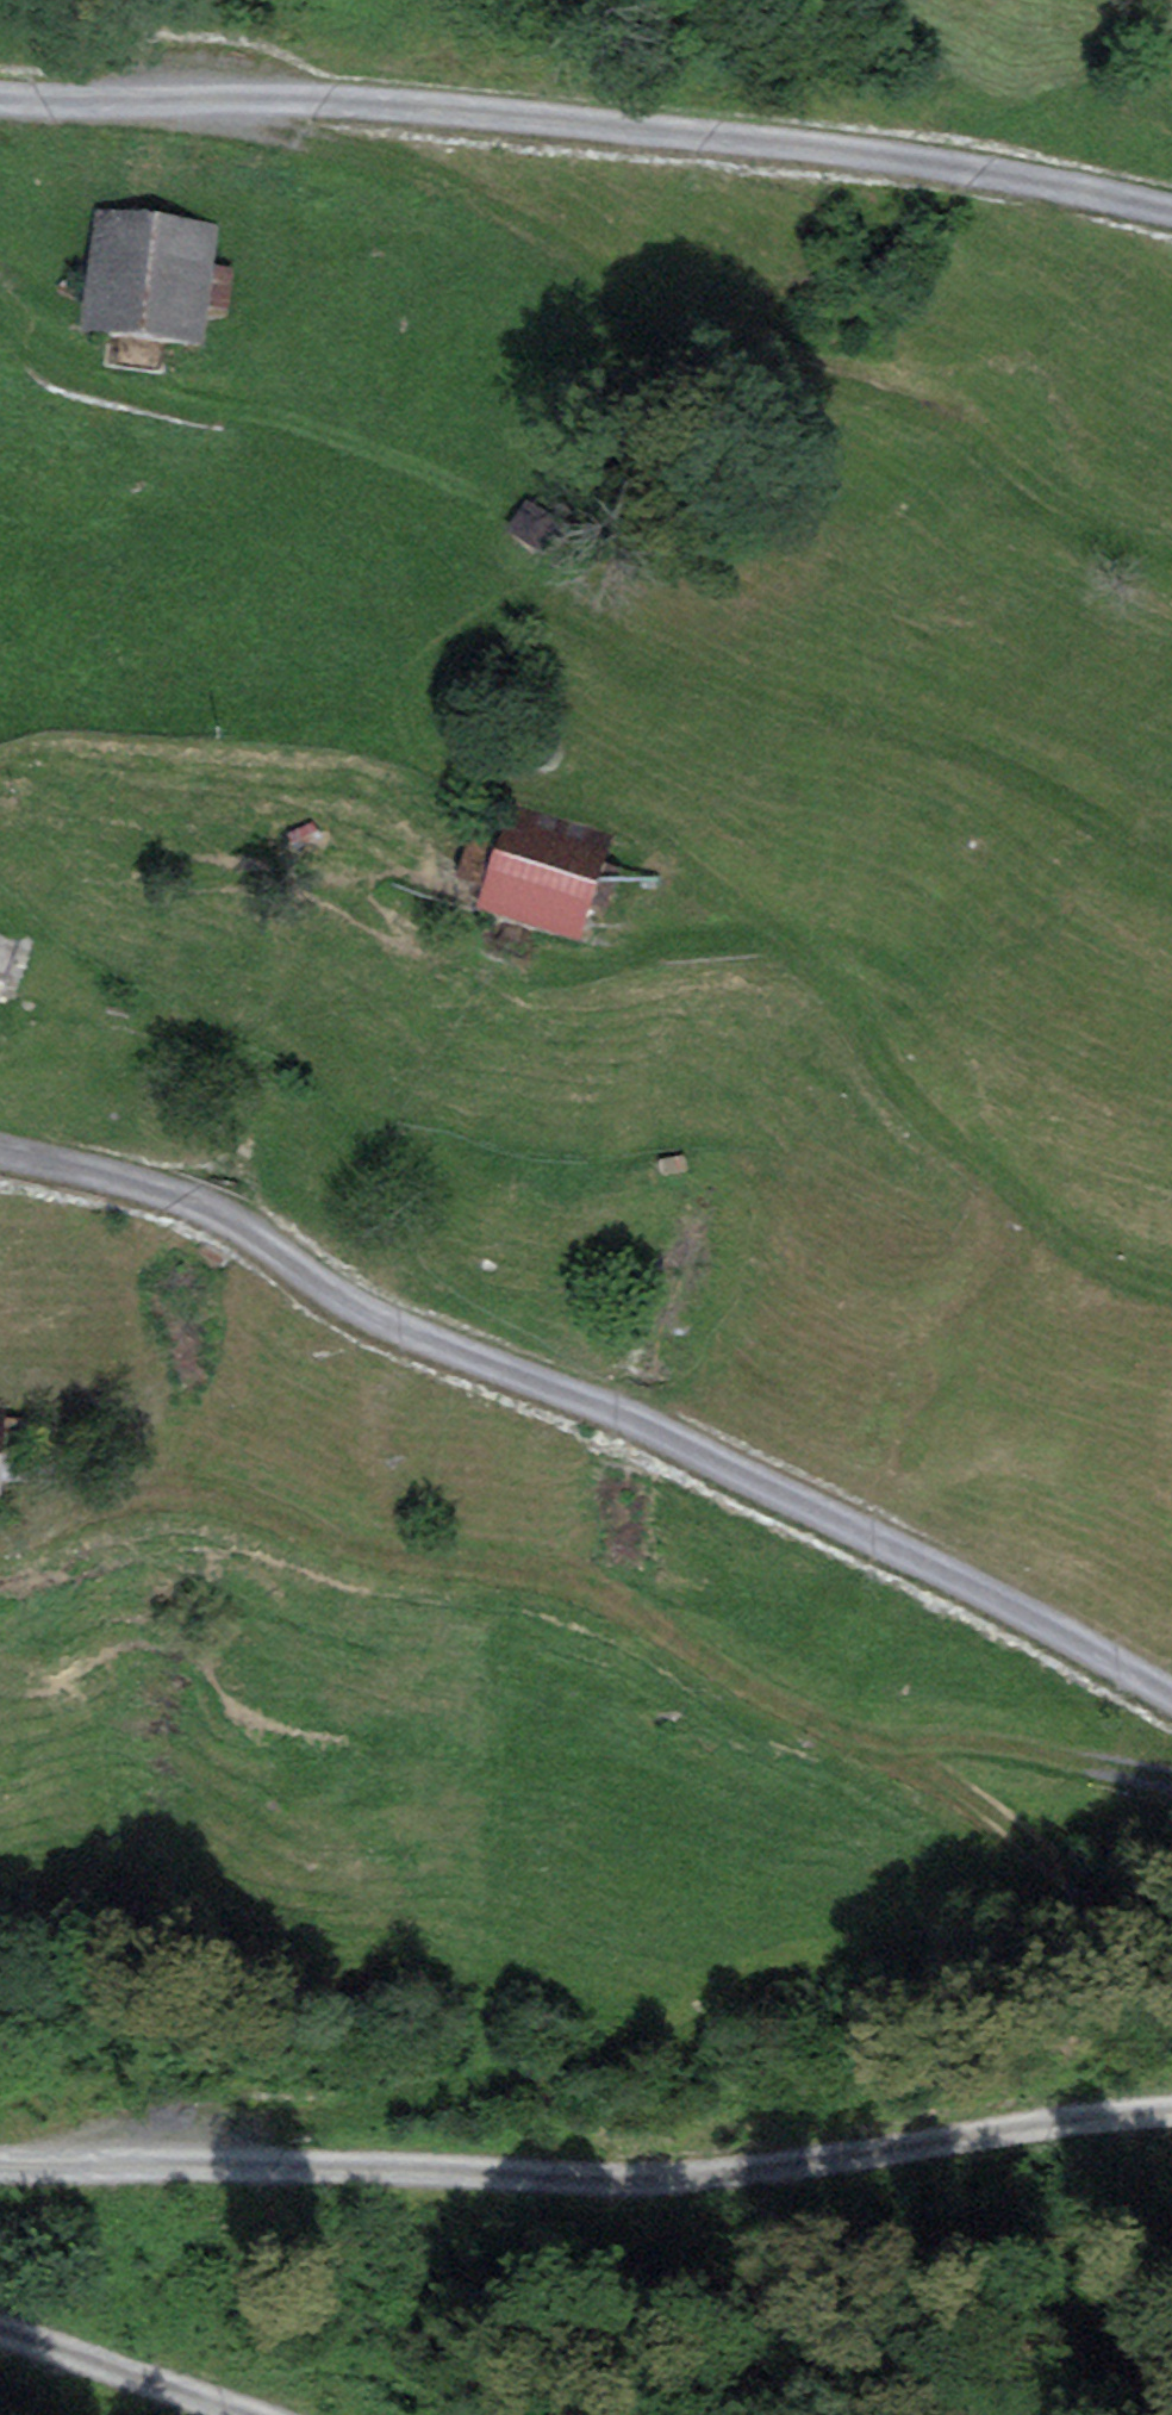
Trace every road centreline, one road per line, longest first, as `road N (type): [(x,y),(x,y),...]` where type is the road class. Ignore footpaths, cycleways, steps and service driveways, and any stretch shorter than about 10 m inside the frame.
road 1 (track): [(104,2163),(155,2123),(386,2102),(645,2050),(803,1981),(969,1933),(1043,1898),(1059,1870),(1009,1815),(771,1692),(589,1584),(397,1556),(329,1539),(243,1501),(168,1486),(90,1502),(0,1537)]
road 2 (residential): [(1171,1696),(939,1570),(616,1414),(351,1303),(204,1206),(126,1180),(0,1156)]
road 3 (residential): [(0,99),(399,103),(898,157),(1171,211)]
road 4 (residential): [(0,2163),(625,2178),(1171,2110)]
road 5 (track): [(1171,1288),(1092,1261),(932,1118),(842,991),(785,930),(664,856),(628,822),(492,784),(351,723)]
road 6 (track): [(185,104),(282,136),(416,162),(595,255),(692,328),(957,418),(1011,475)]
road 7 (track): [(544,974),(604,965),(665,943),(785,930),(855,942),(899,965),(937,1004)]
road 8 (track): [(1171,1784),(1003,1744),(874,1742)]
road 9 (track): [(0,286),(97,371),(235,406)]
road 10 (residential): [(258,2414),(0,2331)]

